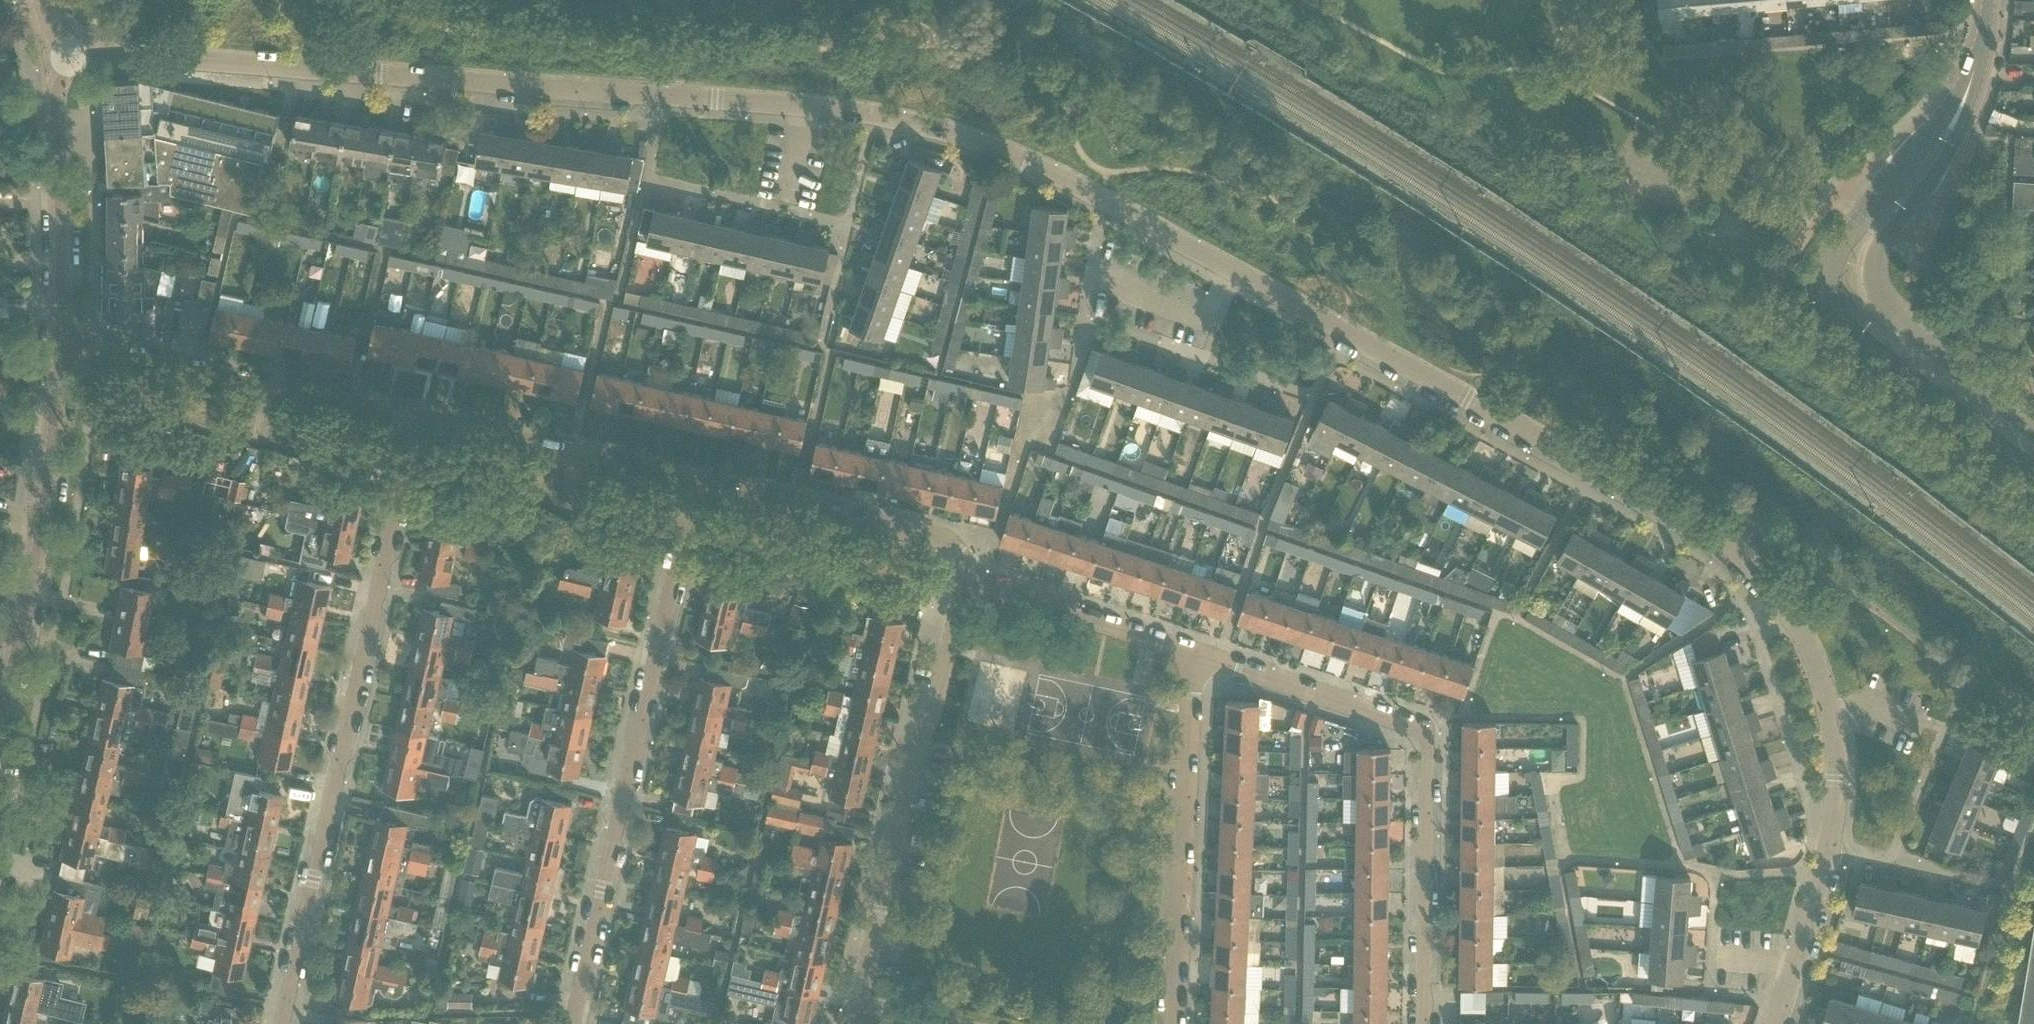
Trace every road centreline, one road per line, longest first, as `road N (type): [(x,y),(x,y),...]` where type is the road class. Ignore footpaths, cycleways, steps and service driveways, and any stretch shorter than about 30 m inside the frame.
road 1 (residential): [(1770,1023),(1833,862),(1841,791),(1824,688),(1774,595),(1718,542),(1075,182),(967,138),(873,115),(715,100),(64,57)]
road 2 (residential): [(283,1023),(411,419)]
road 3 (tertiary): [(1982,34),(1846,230),(1835,261),(1837,297),(1857,323),(2033,468)]
road 4 (residential): [(571,1023),(692,486)]
road 5 (residential): [(1426,1023),(1426,729),(1196,653)]
road 6 (tertiary): [(2033,422),(1888,310),(1871,270),(1885,230),(1976,74),(1982,34)]
road 7 (residential): [(856,1019),(916,746),(937,697),(966,578)]
road 8 (residential): [(1173,1023),(1196,653)]
road 9 (tertiary): [(0,699),(33,558),(60,340)]
road 10 (residential): [(411,419),(60,340)]
road 11 (residential): [(966,578),(931,539),(692,486)]
road 12 (residential): [(692,486),(411,419)]
road 13 (tertiary): [(60,340),(53,108),(64,57)]
road 14 (residential): [(1196,653),(966,578)]

